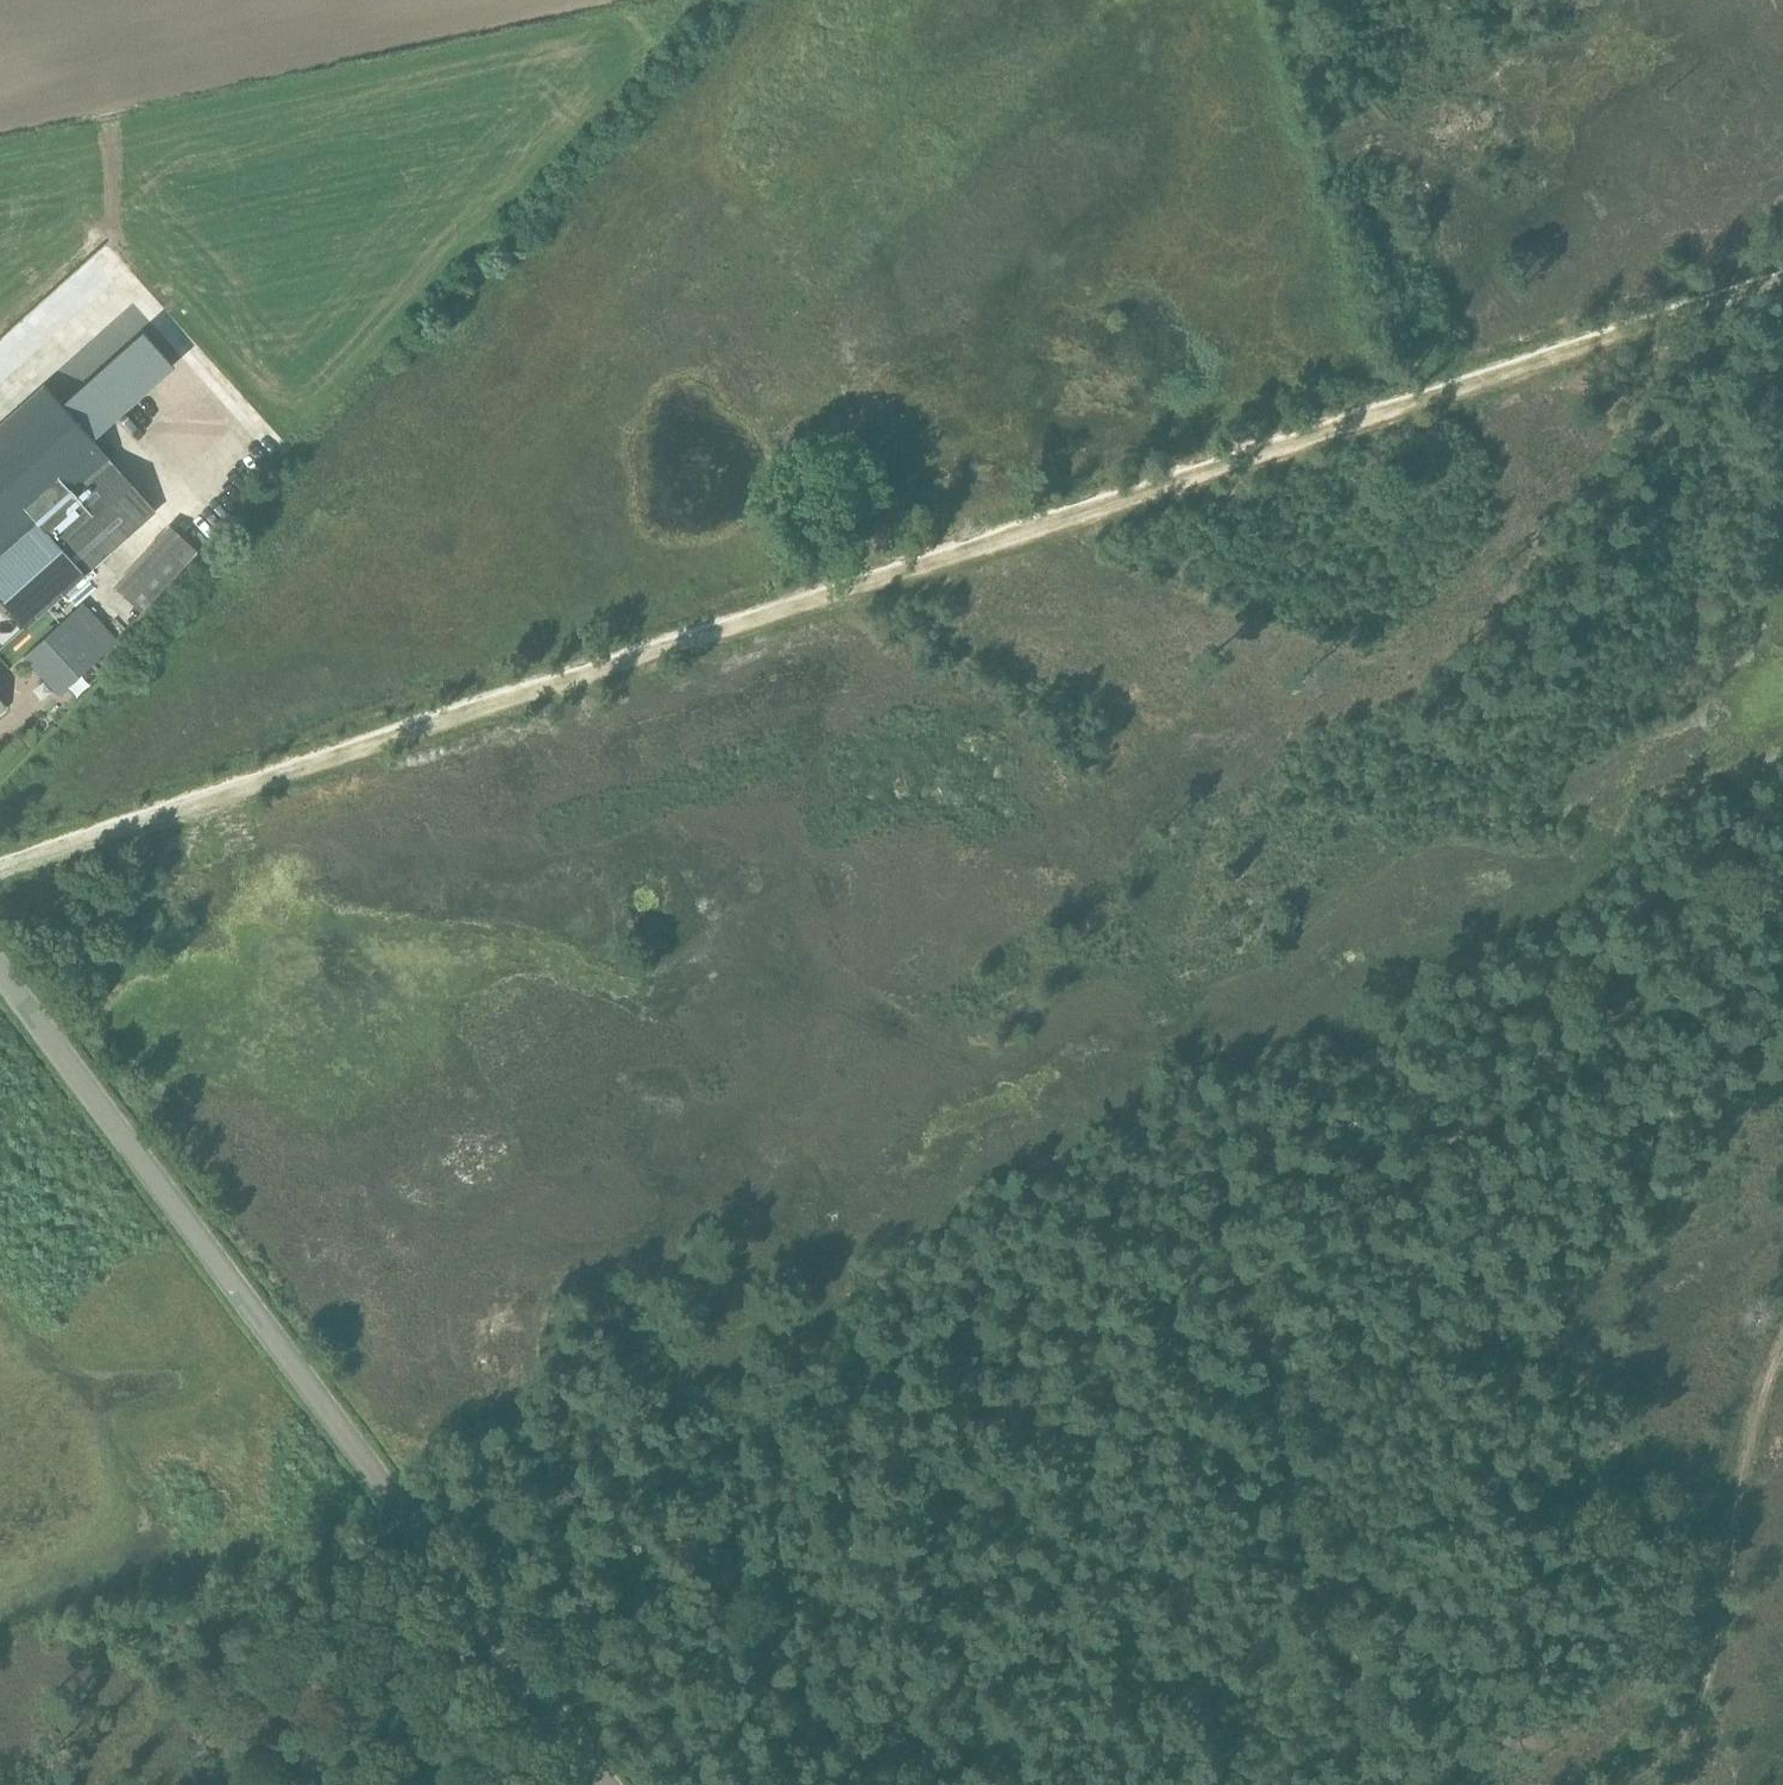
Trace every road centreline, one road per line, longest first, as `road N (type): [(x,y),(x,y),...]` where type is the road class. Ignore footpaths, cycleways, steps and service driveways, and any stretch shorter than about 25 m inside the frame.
road 1 (track): [(0,876),(1782,285)]
road 2 (unclassified): [(609,1784),(0,968)]

